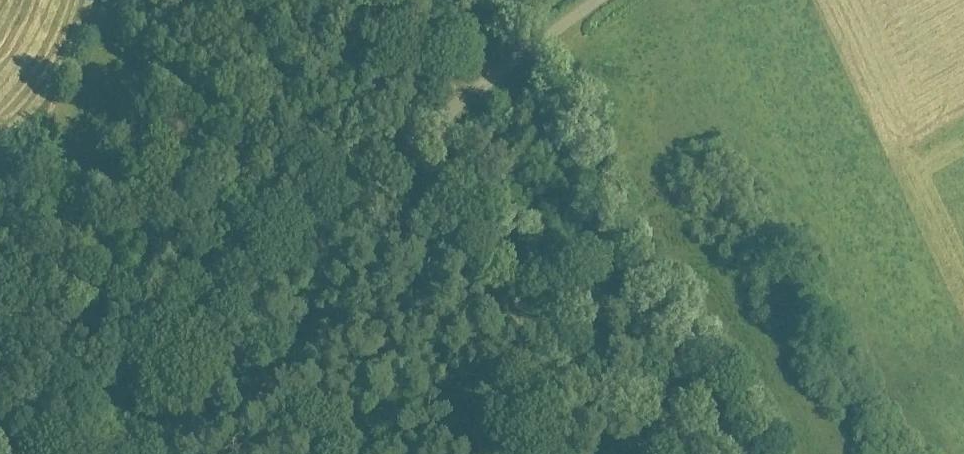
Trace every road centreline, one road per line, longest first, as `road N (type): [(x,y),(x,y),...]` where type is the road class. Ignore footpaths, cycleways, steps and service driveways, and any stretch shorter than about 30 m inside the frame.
road 1 (unclassified): [(0,428),(61,409),(146,366),(435,119)]
road 2 (unclassified): [(435,119),(449,185),(524,325),(544,453)]
road 3 (unclassified): [(435,119),(593,0)]
road 4 (track): [(463,99),(414,60),(372,0)]

